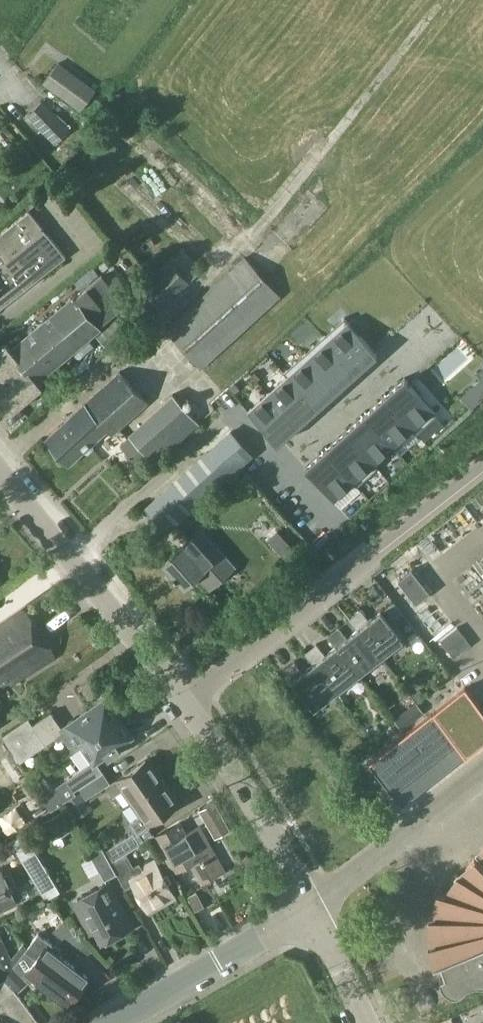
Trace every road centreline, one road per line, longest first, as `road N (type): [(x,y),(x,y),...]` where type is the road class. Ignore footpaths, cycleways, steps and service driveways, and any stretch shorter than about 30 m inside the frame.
road 1 (residential): [(185,703),(0,472)]
road 2 (residential): [(391,541),(185,703)]
road 3 (unclassified): [(312,911),(185,703)]
road 4 (residential): [(115,1022),(312,911)]
road 5 (residential): [(366,1022),(312,911)]

